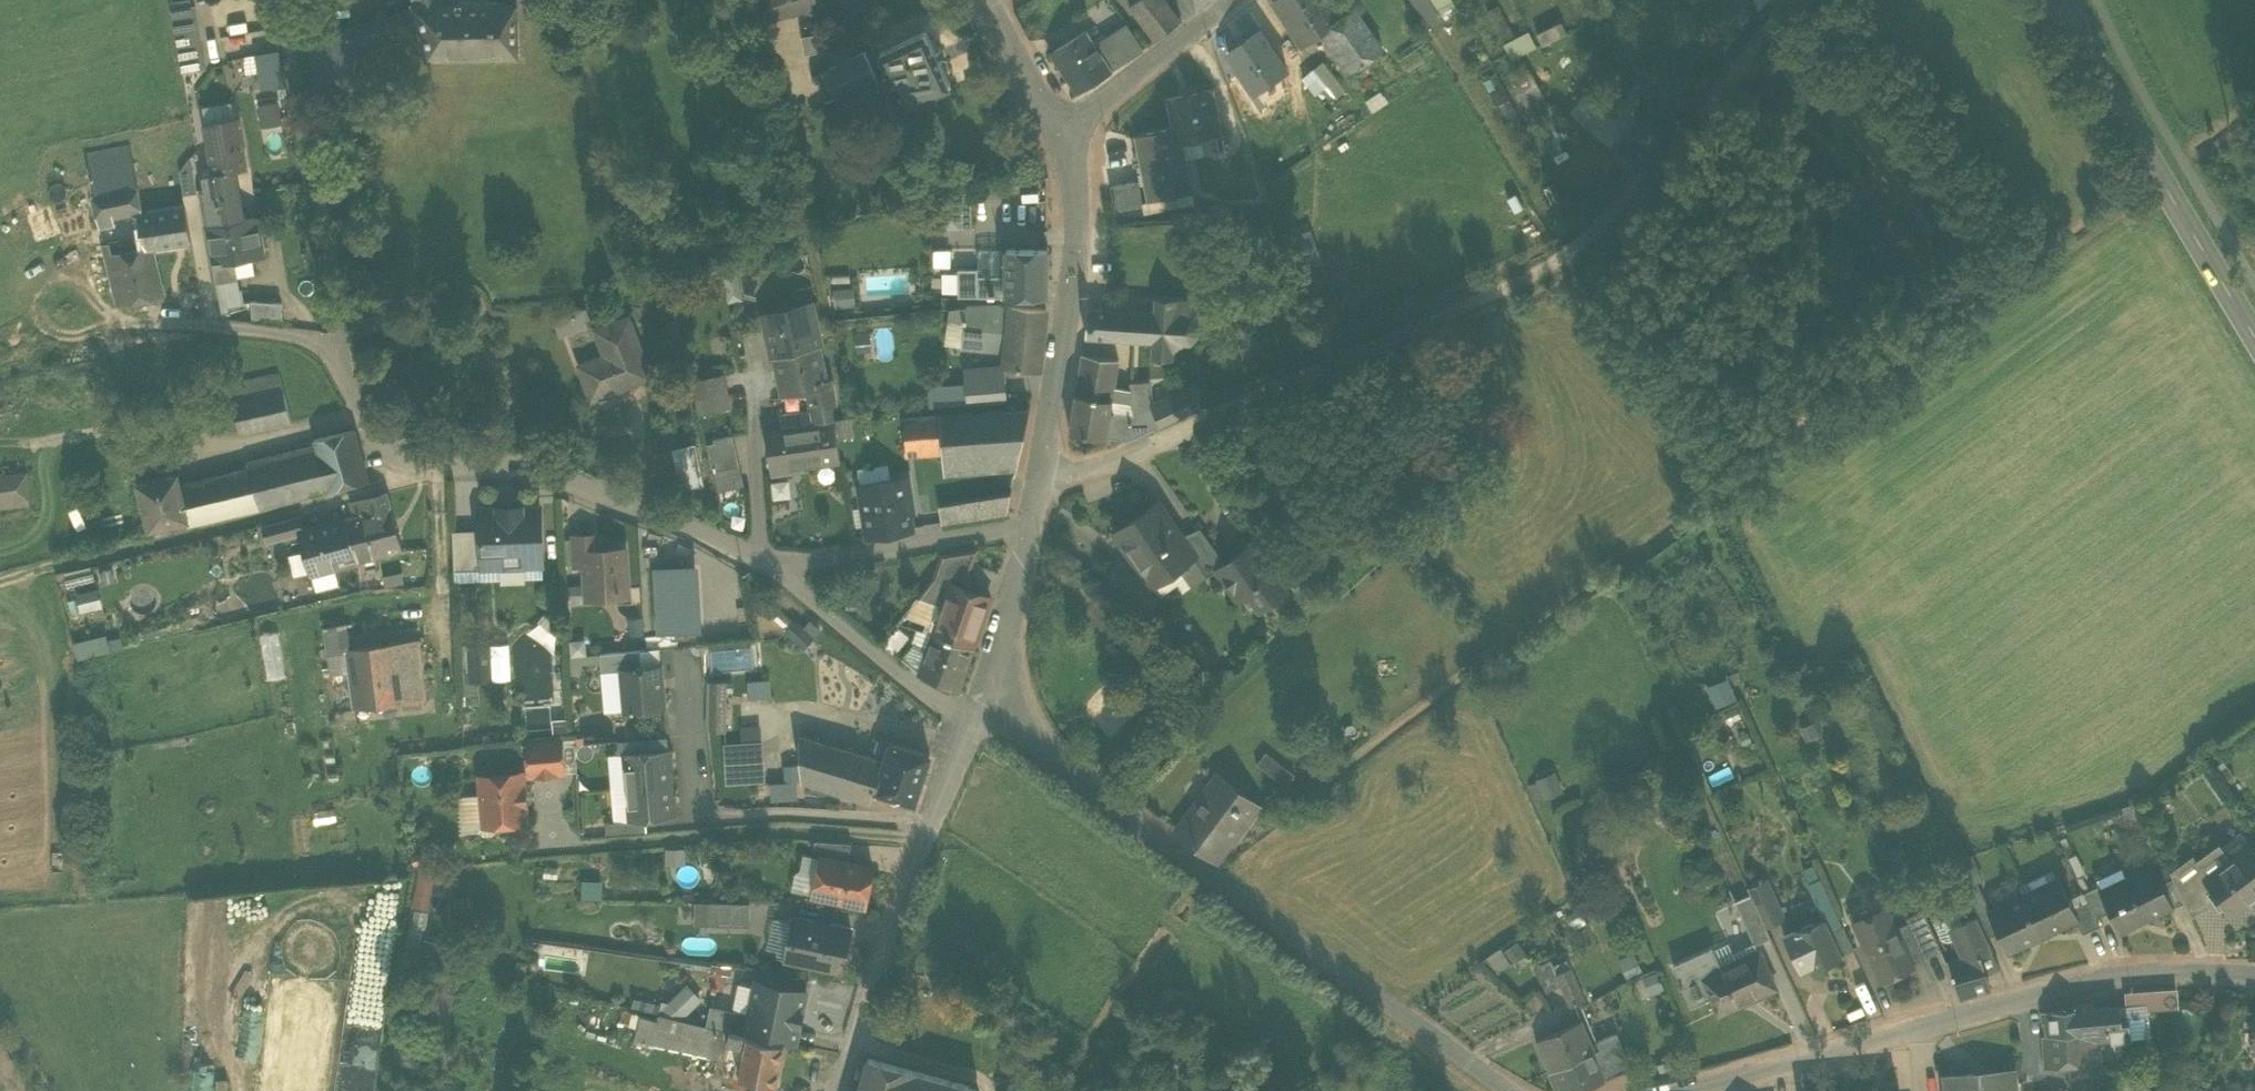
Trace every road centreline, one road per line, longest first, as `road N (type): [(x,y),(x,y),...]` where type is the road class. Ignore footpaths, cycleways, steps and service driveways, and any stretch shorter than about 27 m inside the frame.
road 1 (track): [(1789,0),(1562,261),(1351,367),(1045,475)]
road 2 (residential): [(281,0),(343,325),(338,348),(376,444),(440,466),(534,474),(777,575)]
road 3 (residential): [(975,716),(1511,1090)]
road 4 (residential): [(1702,1090),(2109,975),(2254,975)]
road 5 (residential): [(1030,525),(1070,301),(1069,136)]
road 6 (tertiary): [(2059,0),(2254,335)]
road 7 (residential): [(921,838),(846,1090)]
road 8 (residential): [(777,575),(1030,525)]
road 9 (residential): [(777,575),(908,685),(975,716)]
road 10 (residential): [(696,837),(783,826),(921,838)]
road 11 (residential): [(1069,136),(1233,0)]
road 12 (residential): [(1030,525),(975,716)]
road 13 (residential): [(988,0),(1069,136)]
road 14 (residential): [(975,716),(921,838)]

